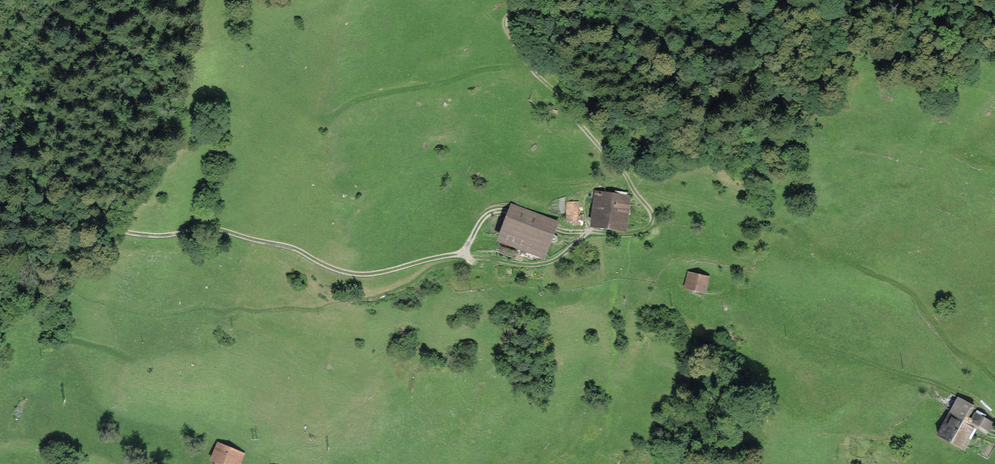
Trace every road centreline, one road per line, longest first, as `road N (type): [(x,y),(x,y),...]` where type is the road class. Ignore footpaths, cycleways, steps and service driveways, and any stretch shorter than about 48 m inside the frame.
road 1 (track): [(465,256),(543,264),(593,232),(638,232),(652,222),(622,169),(528,63),(508,30),(509,15),(524,9),(621,22),(692,15),(727,0)]
road 2 (track): [(0,84),(120,231),(163,236),(215,228),(360,275),(465,256)]
road 3 (track): [(528,63),(370,96),(326,117)]
road 4 (track): [(994,379),(954,349),(909,290),(855,265)]

